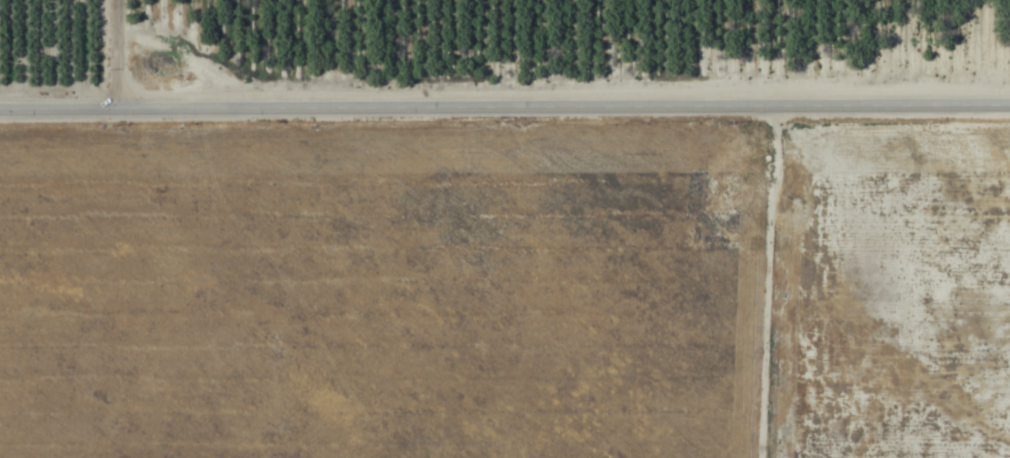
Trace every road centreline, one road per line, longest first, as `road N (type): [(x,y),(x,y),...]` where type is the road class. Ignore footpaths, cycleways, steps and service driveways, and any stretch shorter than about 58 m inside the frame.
road 1 (tertiary): [(1009,99),(0,99)]

